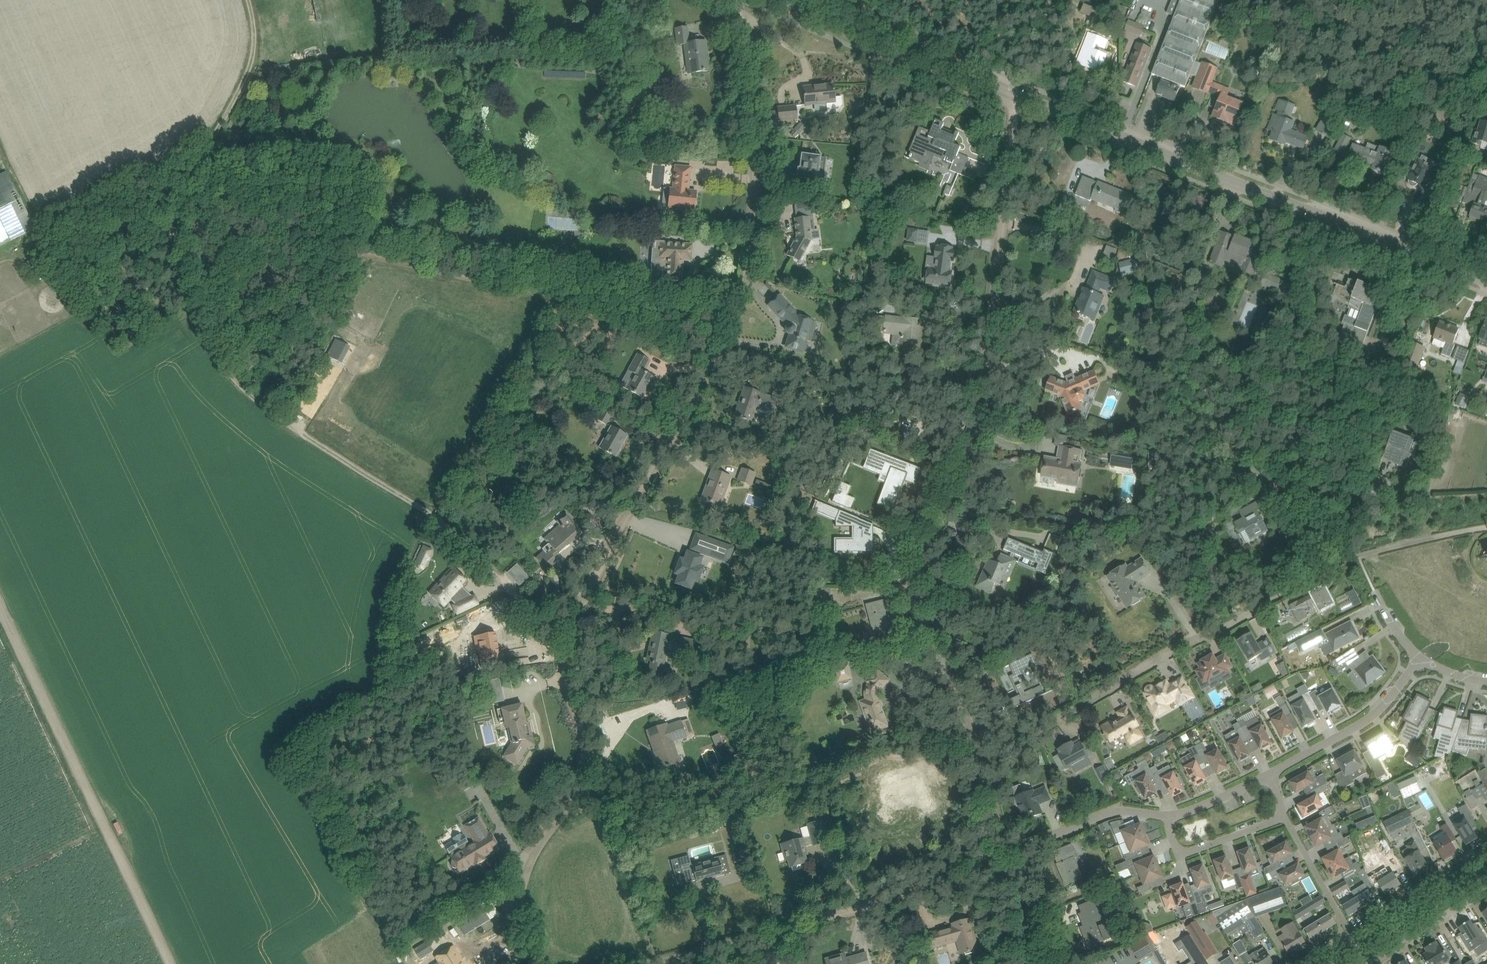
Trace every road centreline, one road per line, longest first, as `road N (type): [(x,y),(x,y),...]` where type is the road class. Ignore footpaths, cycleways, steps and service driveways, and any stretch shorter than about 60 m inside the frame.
road 1 (residential): [(517,963),(523,878),(581,763),(567,698),(576,605),(745,266),(752,190),(745,0)]
road 2 (track): [(567,655),(434,515),(252,393),(198,328),(174,282),(165,258),(171,220)]
road 3 (track): [(981,765),(1291,583),(1393,548),(1486,528)]
road 4 (secondary): [(1486,281),(1003,84)]
road 5 (residential): [(1005,853),(908,570),(976,416)]
road 6 (track): [(169,963),(0,610)]
road 7 (residential): [(1003,84),(976,416)]
road 8 (residential): [(772,928),(1009,868)]
road 9 (track): [(171,220),(250,71),(249,0)]
road 10 (secondary): [(1003,84),(796,0)]
road 11 (track): [(1289,0),(1486,90)]
road 12 (residential): [(1271,773),(1375,713),(1418,658)]
road 13 (residential): [(1005,853),(1108,812),(1168,816)]
road 14 (residential): [(1486,854),(1354,937)]
road 15 (residential): [(1168,816),(1182,852),(1285,817)]
road 16 (secondary): [(1362,950),(1486,872)]
road 17 (residential): [(1354,937),(1285,817)]
road 18 (residential): [(1374,963),(1486,892)]
road 19 (residential): [(646,963),(772,928)]

